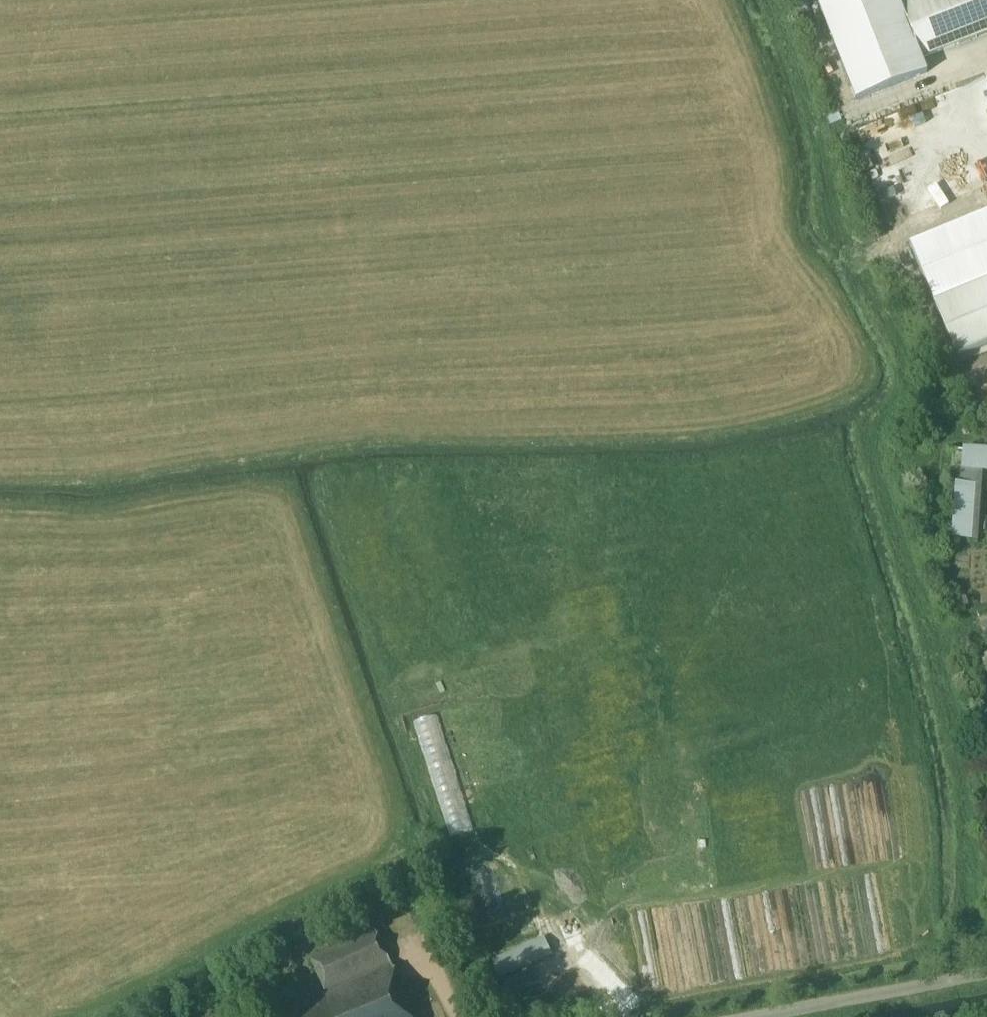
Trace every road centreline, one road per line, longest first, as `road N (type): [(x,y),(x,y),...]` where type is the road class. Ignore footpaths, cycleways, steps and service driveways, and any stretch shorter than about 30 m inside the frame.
road 1 (unclassified): [(986,970),(753,1016)]

